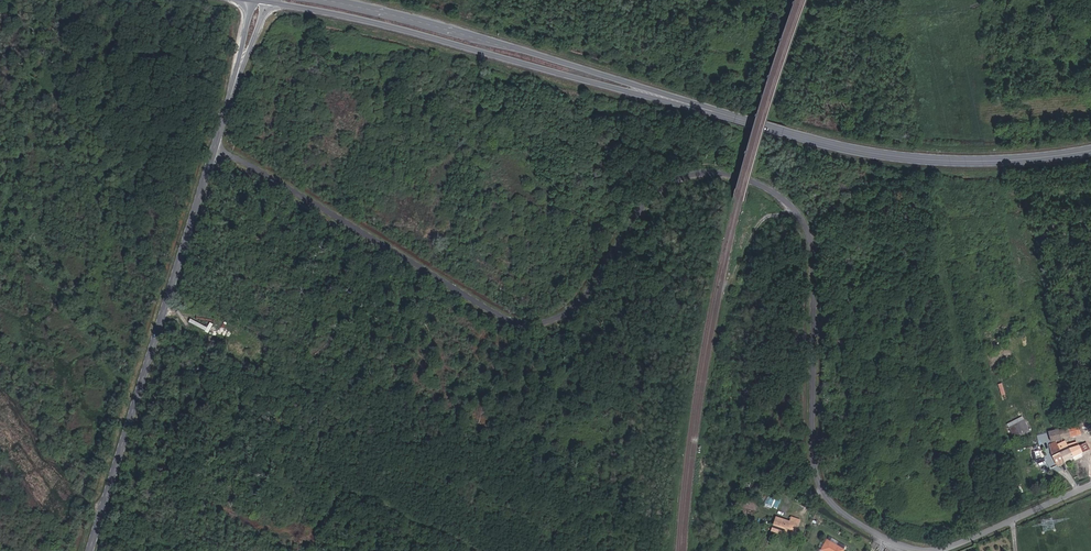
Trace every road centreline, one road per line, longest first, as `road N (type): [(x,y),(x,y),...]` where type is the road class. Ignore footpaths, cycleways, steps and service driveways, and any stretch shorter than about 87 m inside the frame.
road 1 (residential): [(215,147),(513,324),(540,325),(567,315),(655,190),(675,179),(701,170),(734,174),(775,192),(799,214),(813,247),(813,467),(825,498),(887,541)]
road 2 (secondary): [(264,0),(726,115)]
road 3 (tertiary): [(215,147),(86,550)]
road 4 (secondary): [(726,115),(329,0)]
road 5 (secondary): [(726,115),(914,159),(1090,151)]
road 6 (tertiary): [(262,0),(215,147)]

